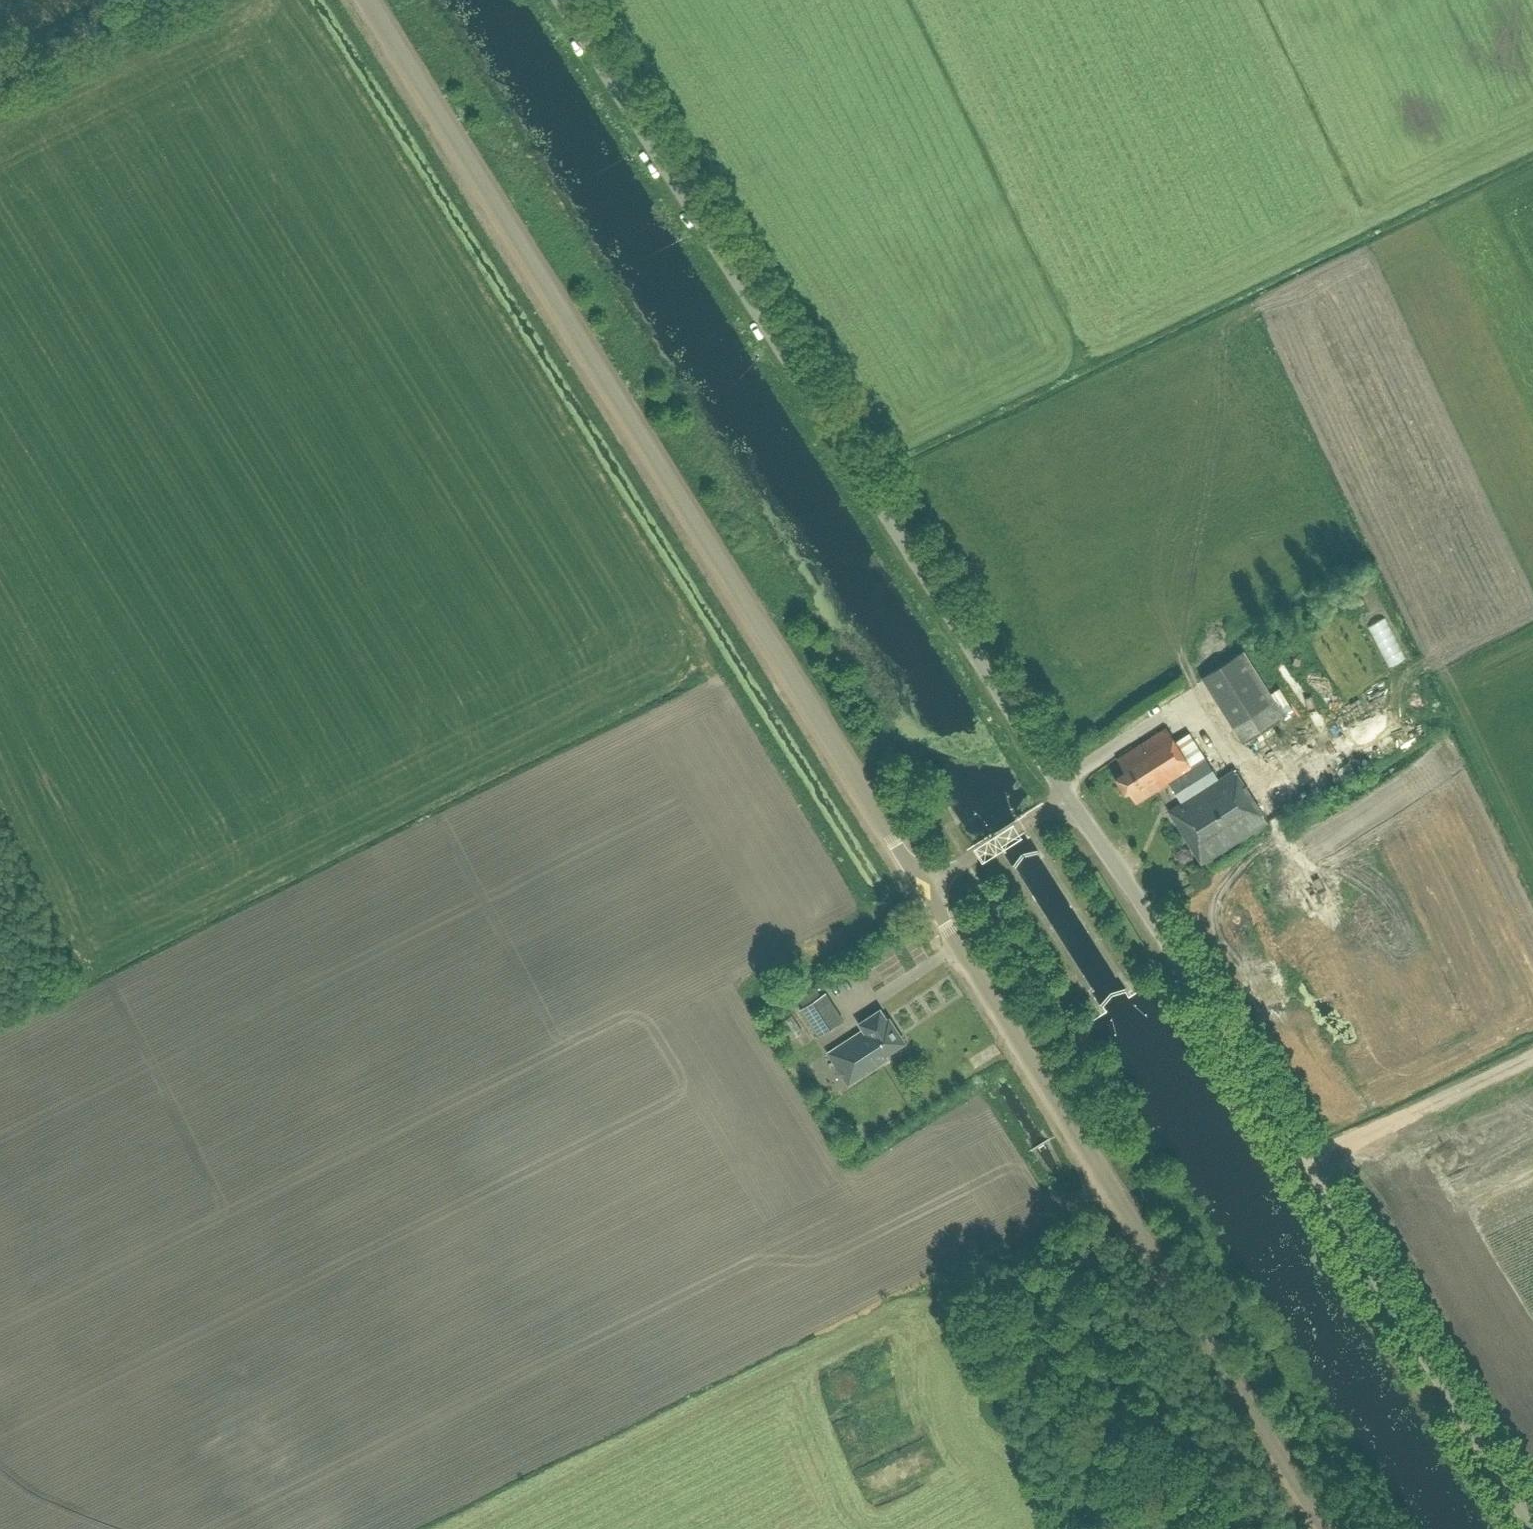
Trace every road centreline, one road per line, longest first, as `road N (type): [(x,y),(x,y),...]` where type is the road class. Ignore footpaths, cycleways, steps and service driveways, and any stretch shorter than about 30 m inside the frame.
road 1 (unclassified): [(926,887),(364,0)]
road 2 (unclassified): [(1067,796),(563,0)]
road 3 (unclassified): [(1532,1526),(1067,796)]
road 4 (unclassified): [(1324,1528),(926,887)]
road 5 (track): [(1308,1163),(1532,1054)]
road 6 (unclassified): [(926,887),(1067,796)]
road 7 (unclassified): [(0,74),(149,0)]

